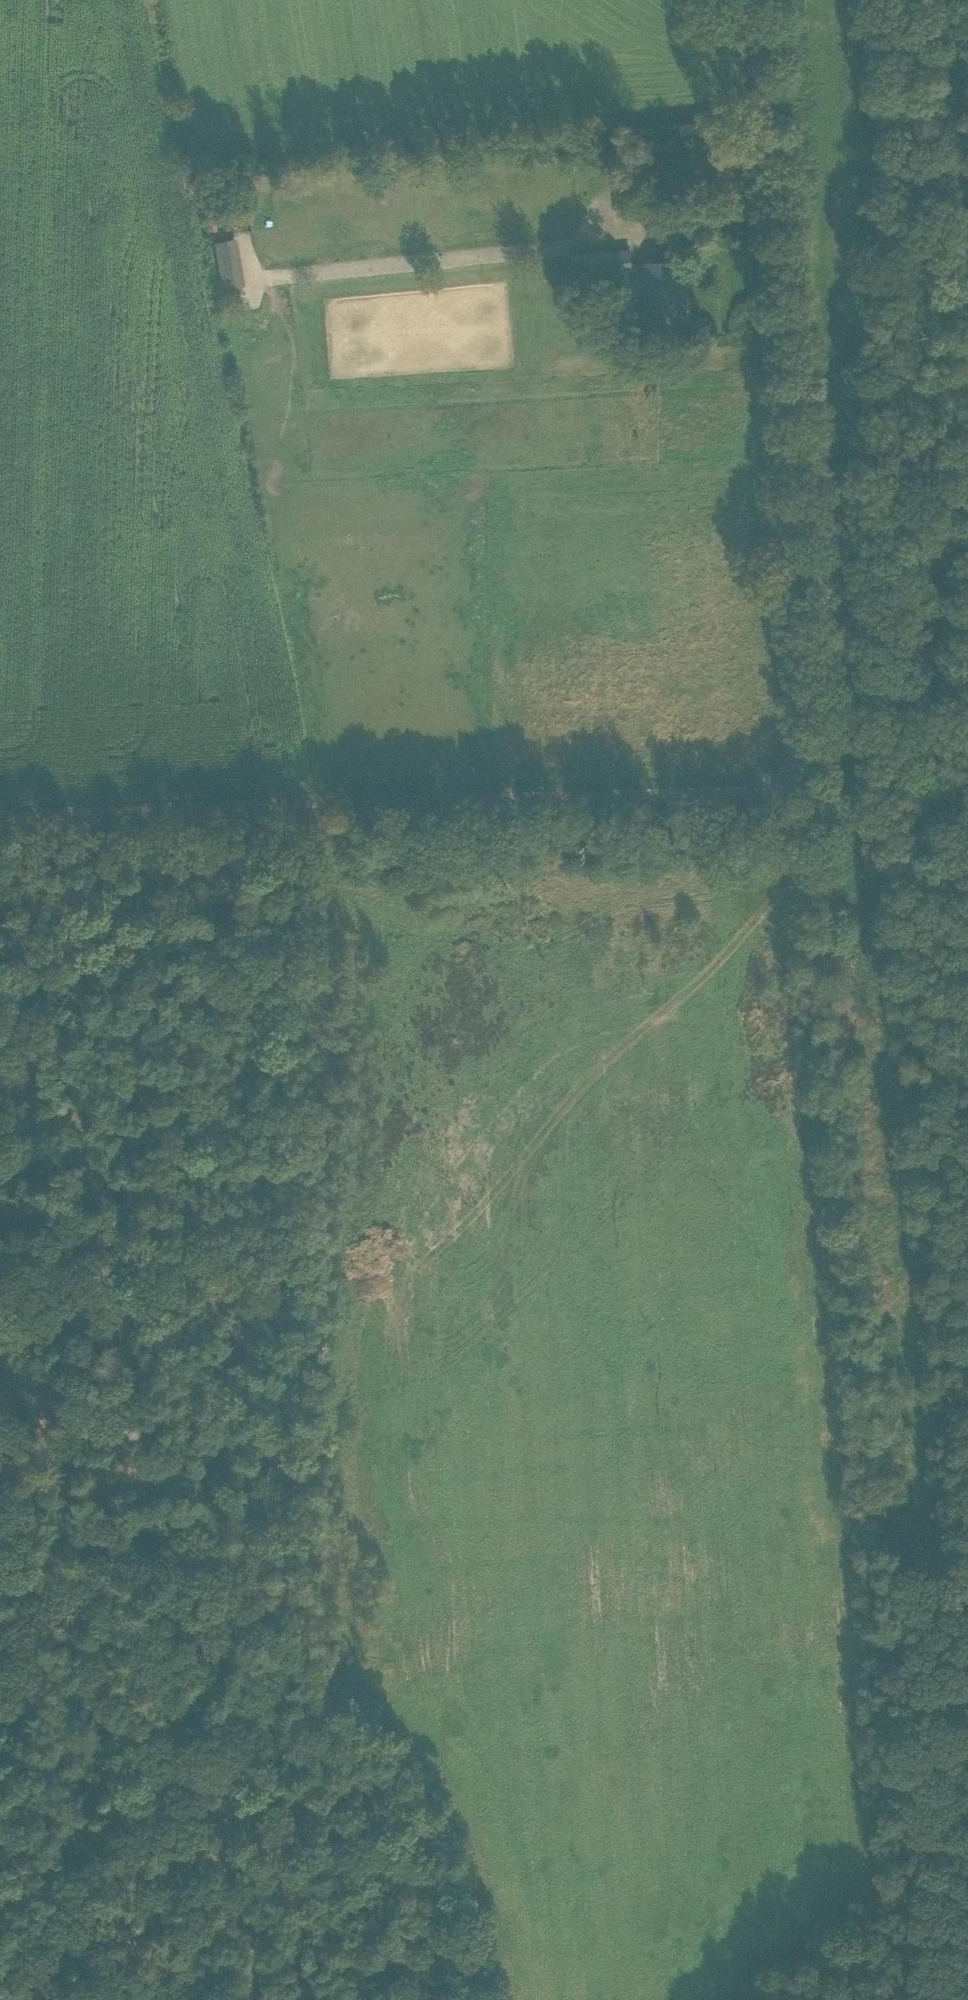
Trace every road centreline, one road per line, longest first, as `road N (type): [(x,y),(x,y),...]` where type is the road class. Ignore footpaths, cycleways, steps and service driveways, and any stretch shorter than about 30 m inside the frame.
road 1 (unclassified): [(747,0),(805,737),(792,776),(758,794),(0,823)]

